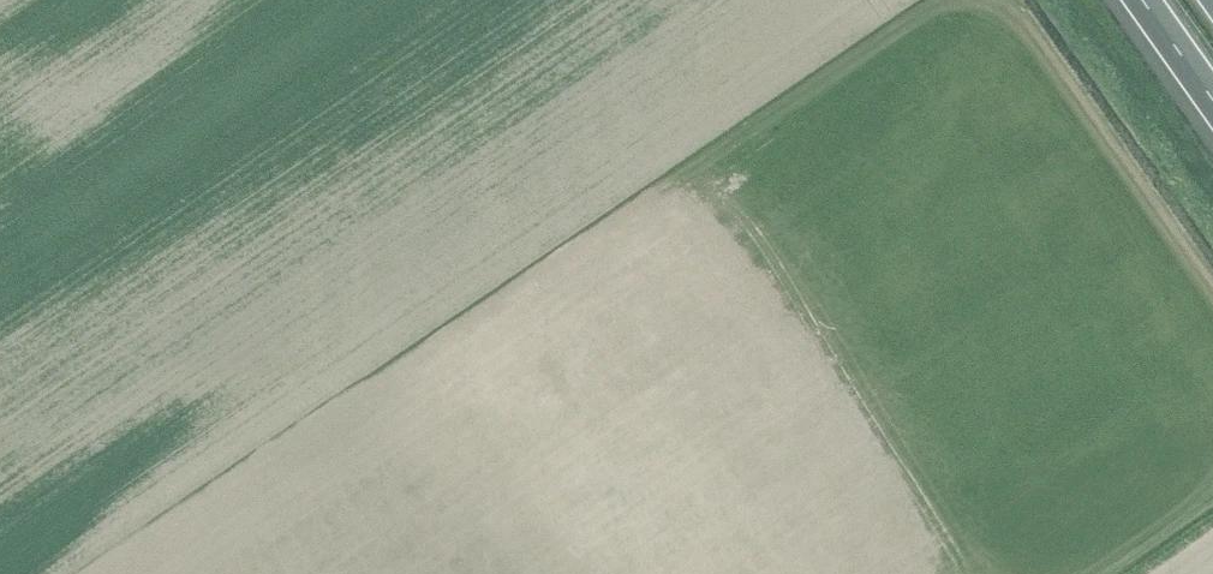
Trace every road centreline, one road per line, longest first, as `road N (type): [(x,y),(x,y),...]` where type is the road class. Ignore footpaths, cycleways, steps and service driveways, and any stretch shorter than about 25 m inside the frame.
road 1 (motorway): [(1140,0),(1212,103)]

